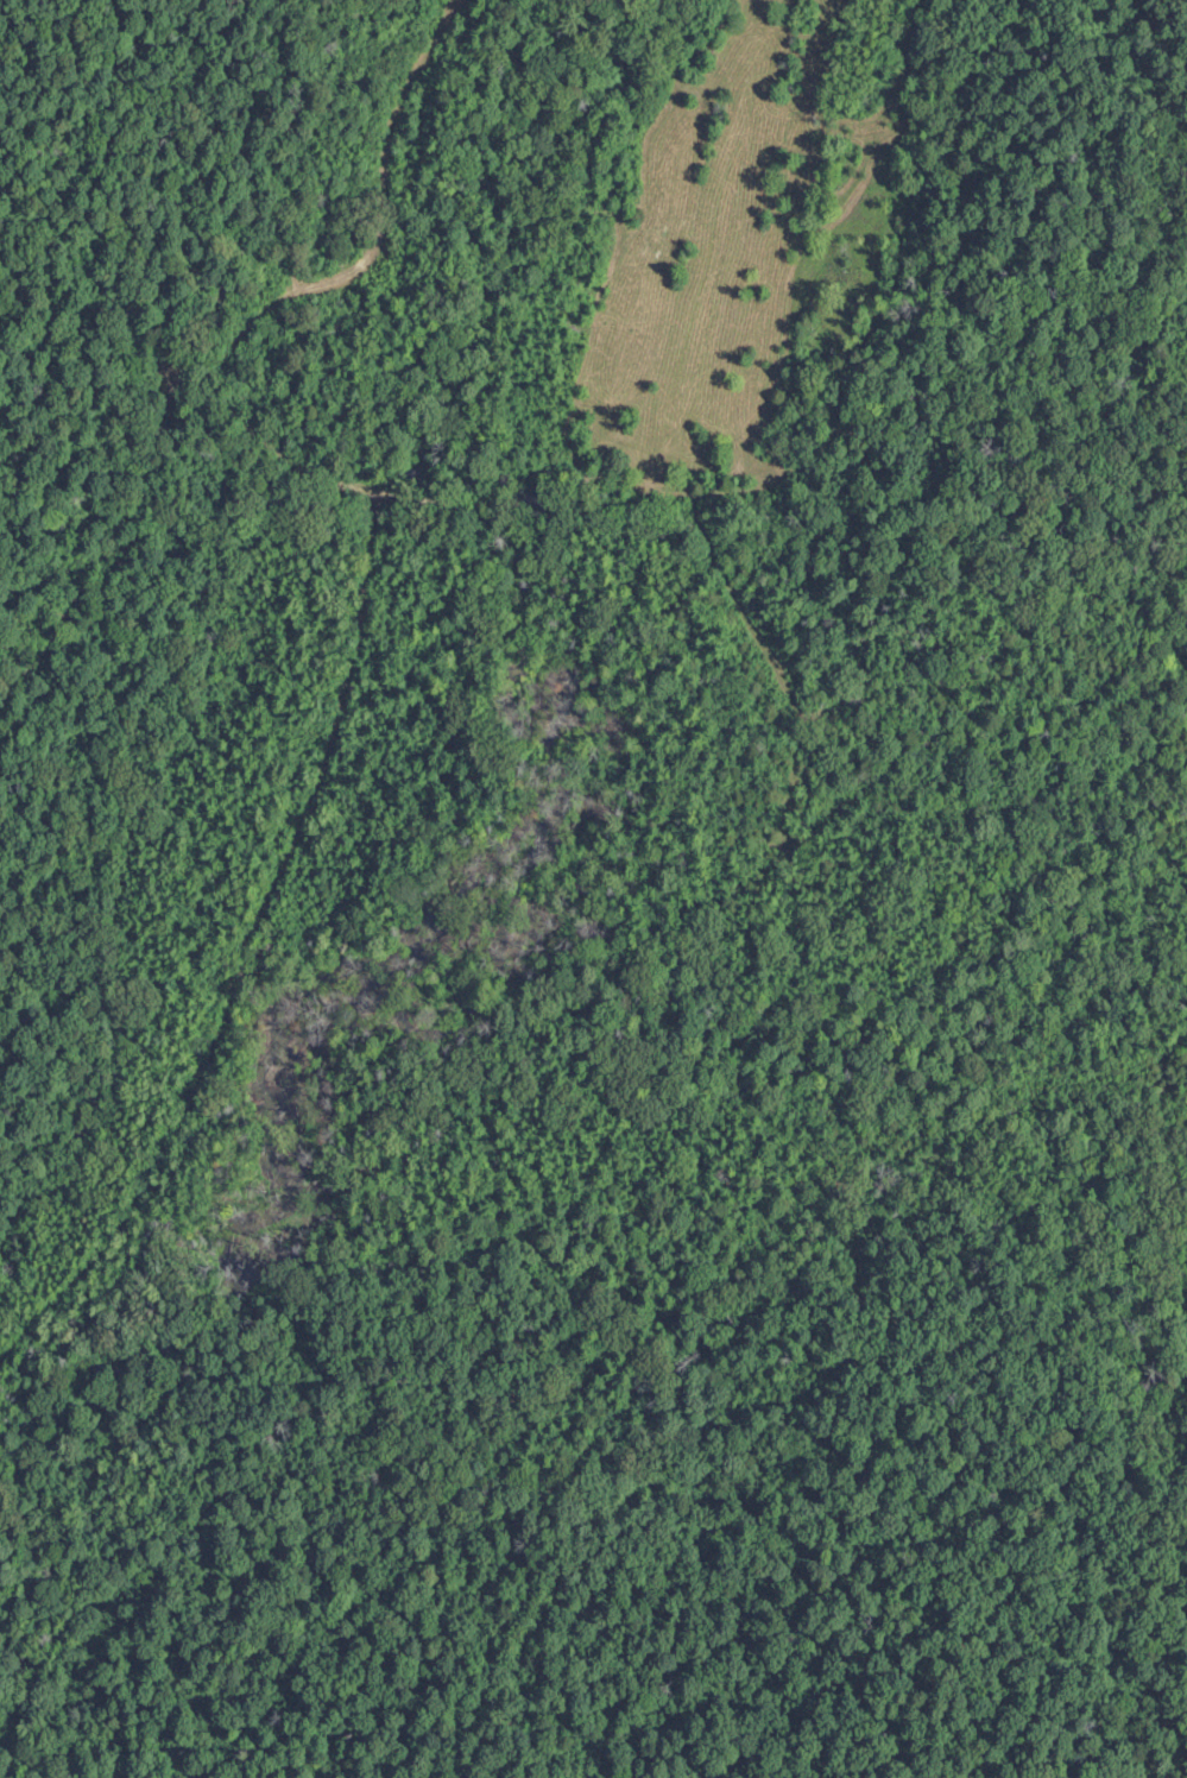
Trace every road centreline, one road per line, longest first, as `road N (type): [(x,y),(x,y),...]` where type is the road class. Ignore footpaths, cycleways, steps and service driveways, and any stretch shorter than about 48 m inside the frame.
road 1 (residential): [(973,1777),(966,1645),(947,1615),(894,1572),(875,1495),(847,1467),(757,1412),(677,1336)]

